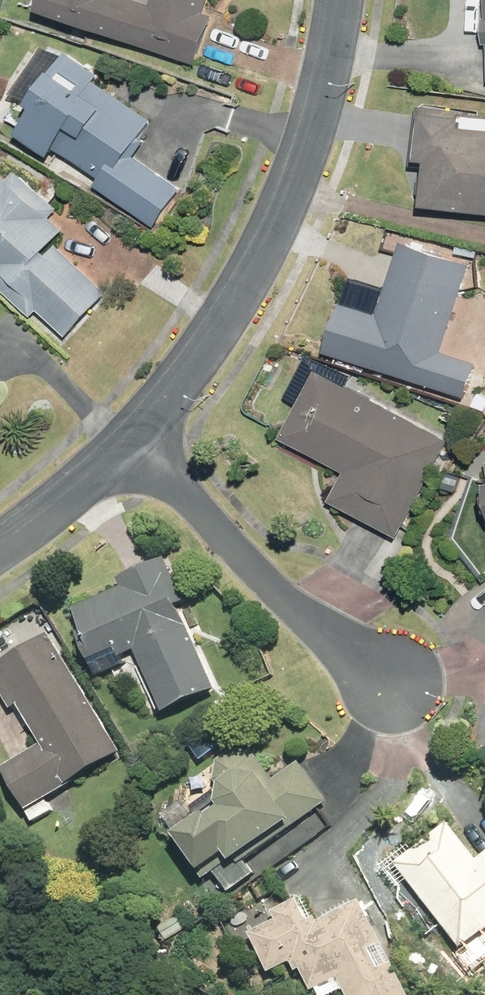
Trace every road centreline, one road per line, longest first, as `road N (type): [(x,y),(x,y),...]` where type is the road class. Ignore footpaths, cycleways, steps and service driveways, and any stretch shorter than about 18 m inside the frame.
road 1 (residential): [(134,440),(247,273),(293,185),(336,42),(340,0)]
road 2 (residential): [(397,684),(304,617),(134,440)]
road 3 (residential): [(0,543),(134,440)]

